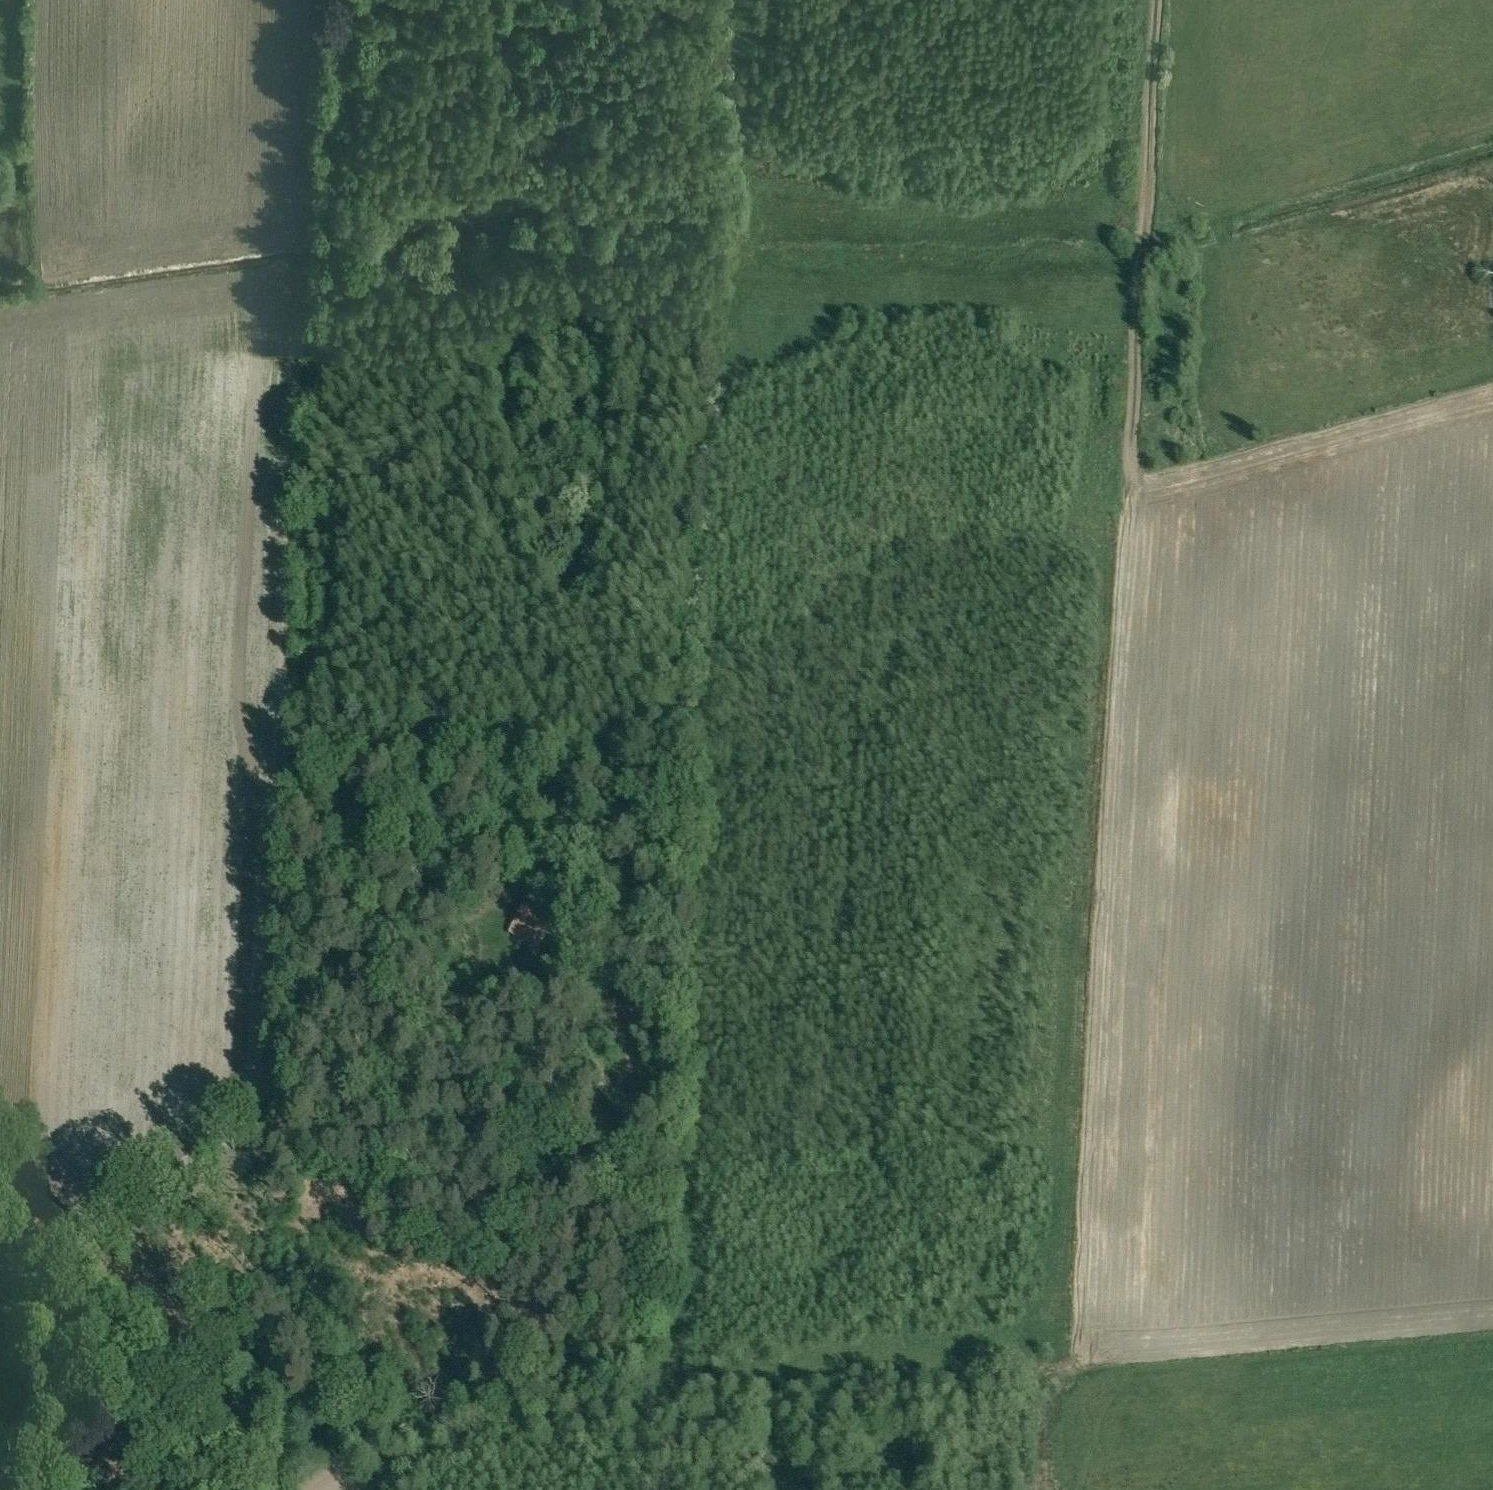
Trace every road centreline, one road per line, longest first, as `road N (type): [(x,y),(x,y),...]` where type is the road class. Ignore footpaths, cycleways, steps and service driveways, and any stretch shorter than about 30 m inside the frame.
road 1 (track): [(1146,499),(1131,474),(1132,371),(1156,0)]
road 2 (unclassified): [(215,1489),(0,1209)]

